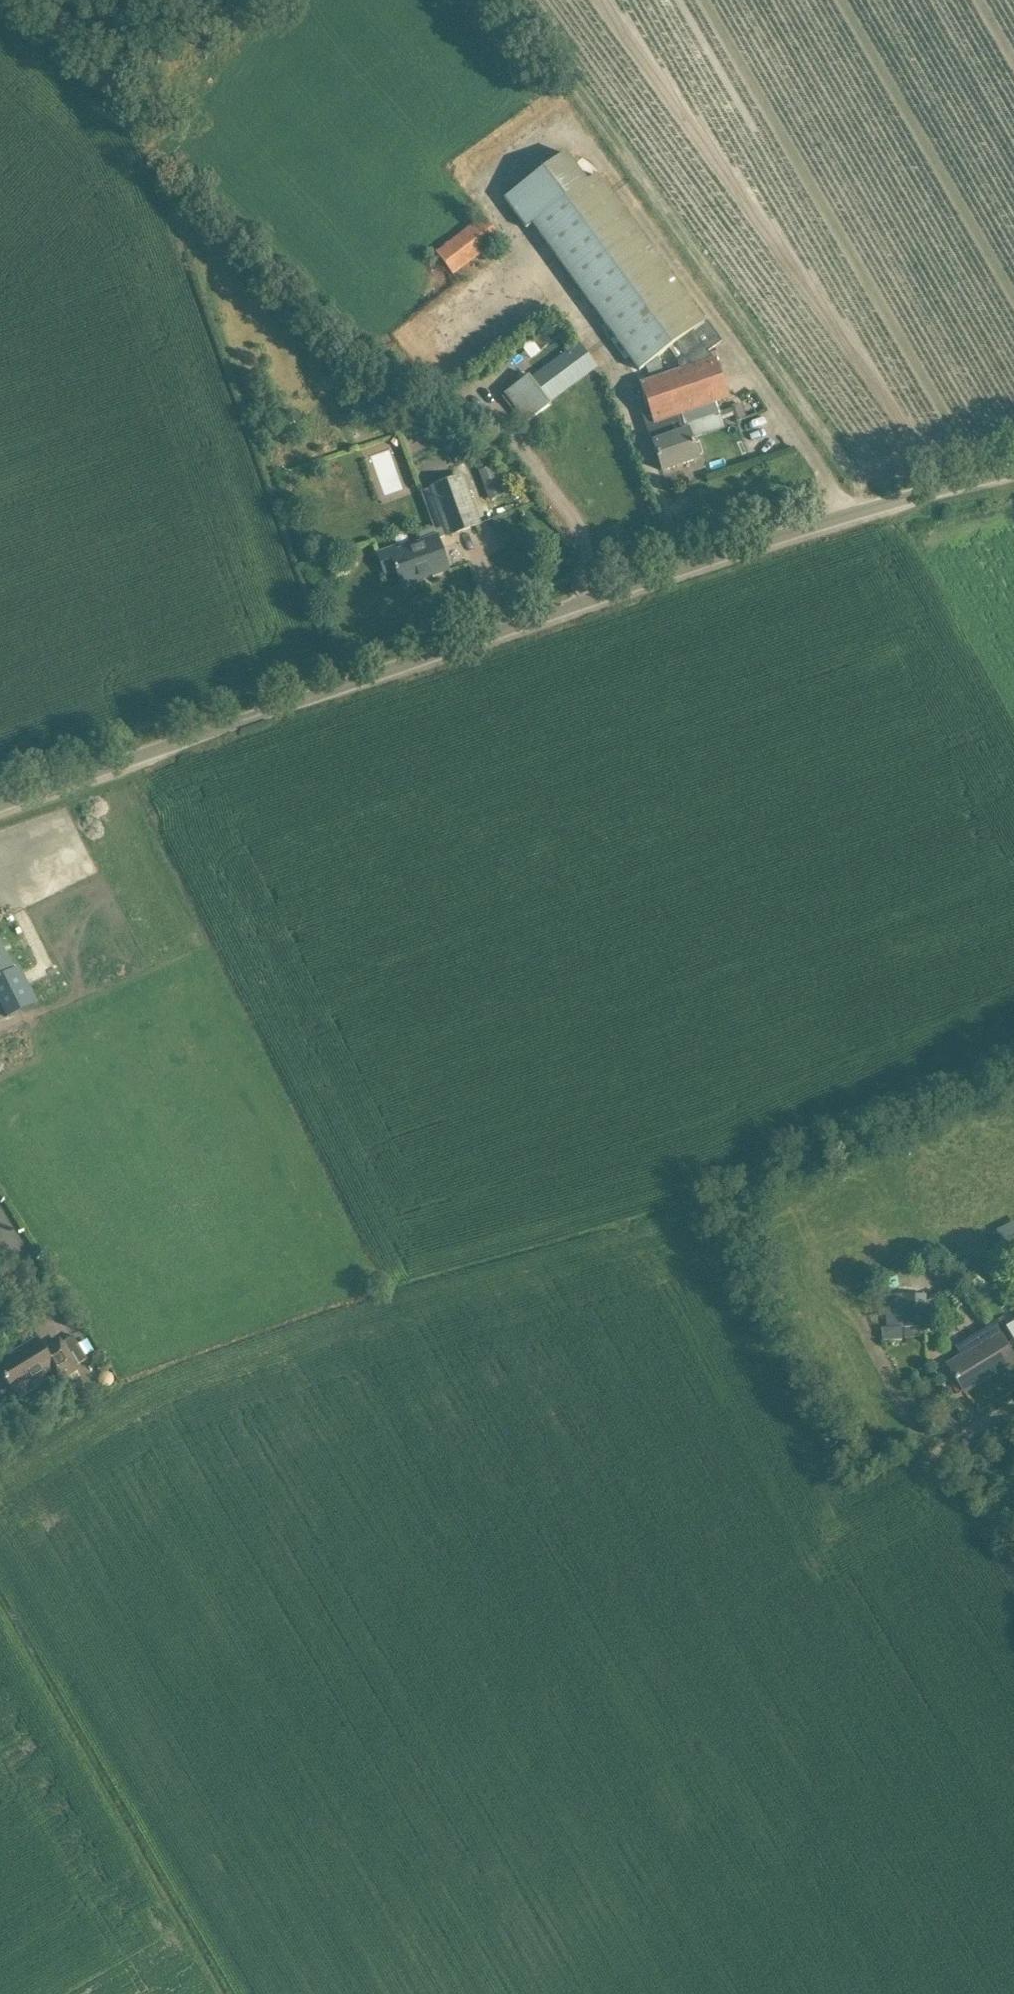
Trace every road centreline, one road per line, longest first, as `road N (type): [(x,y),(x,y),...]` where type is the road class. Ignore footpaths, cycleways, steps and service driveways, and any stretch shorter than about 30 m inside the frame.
road 1 (unclassified): [(0,808),(843,518),(1013,473)]

